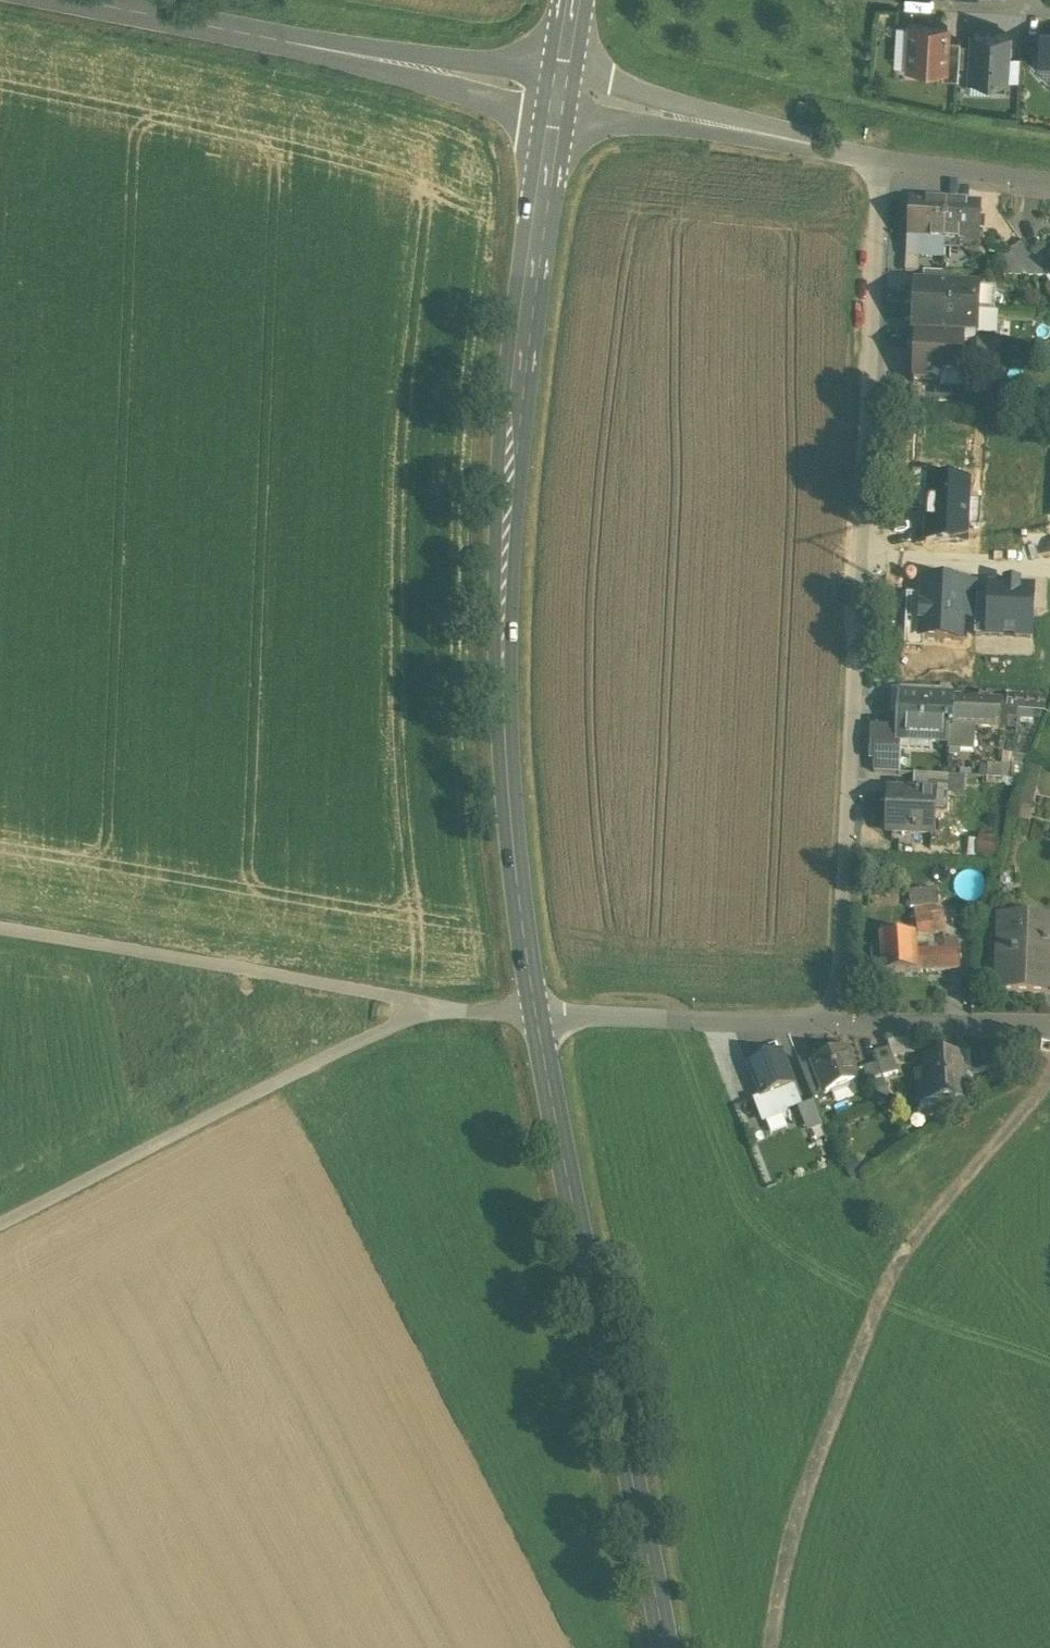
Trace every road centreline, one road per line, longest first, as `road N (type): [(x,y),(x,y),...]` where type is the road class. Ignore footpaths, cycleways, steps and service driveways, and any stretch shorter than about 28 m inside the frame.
road 1 (tertiary): [(535,1016),(504,691),(507,538),(557,94)]
road 2 (tertiary): [(535,1016),(667,1647)]
road 3 (track): [(1049,1083),(931,1221),(876,1318),(818,1454),(774,1647)]
road 4 (track): [(535,1016),(444,1011),(380,993),(0,932)]
road 5 (tertiary): [(67,0),(557,94)]
road 6 (track): [(444,1011),(355,1041),(0,1224)]
road 7 (residential): [(834,1028),(853,556)]
road 8 (residential): [(853,556),(882,159)]
road 9 (residential): [(882,159),(557,94)]
road 10 (residential): [(834,1028),(535,1016)]
road 11 (residential): [(1049,1036),(834,1028)]
road 12 (residential): [(853,556),(1049,567)]
road 13 (residential): [(1049,179),(882,159)]
road 14 (residential): [(1026,9),(896,2)]

